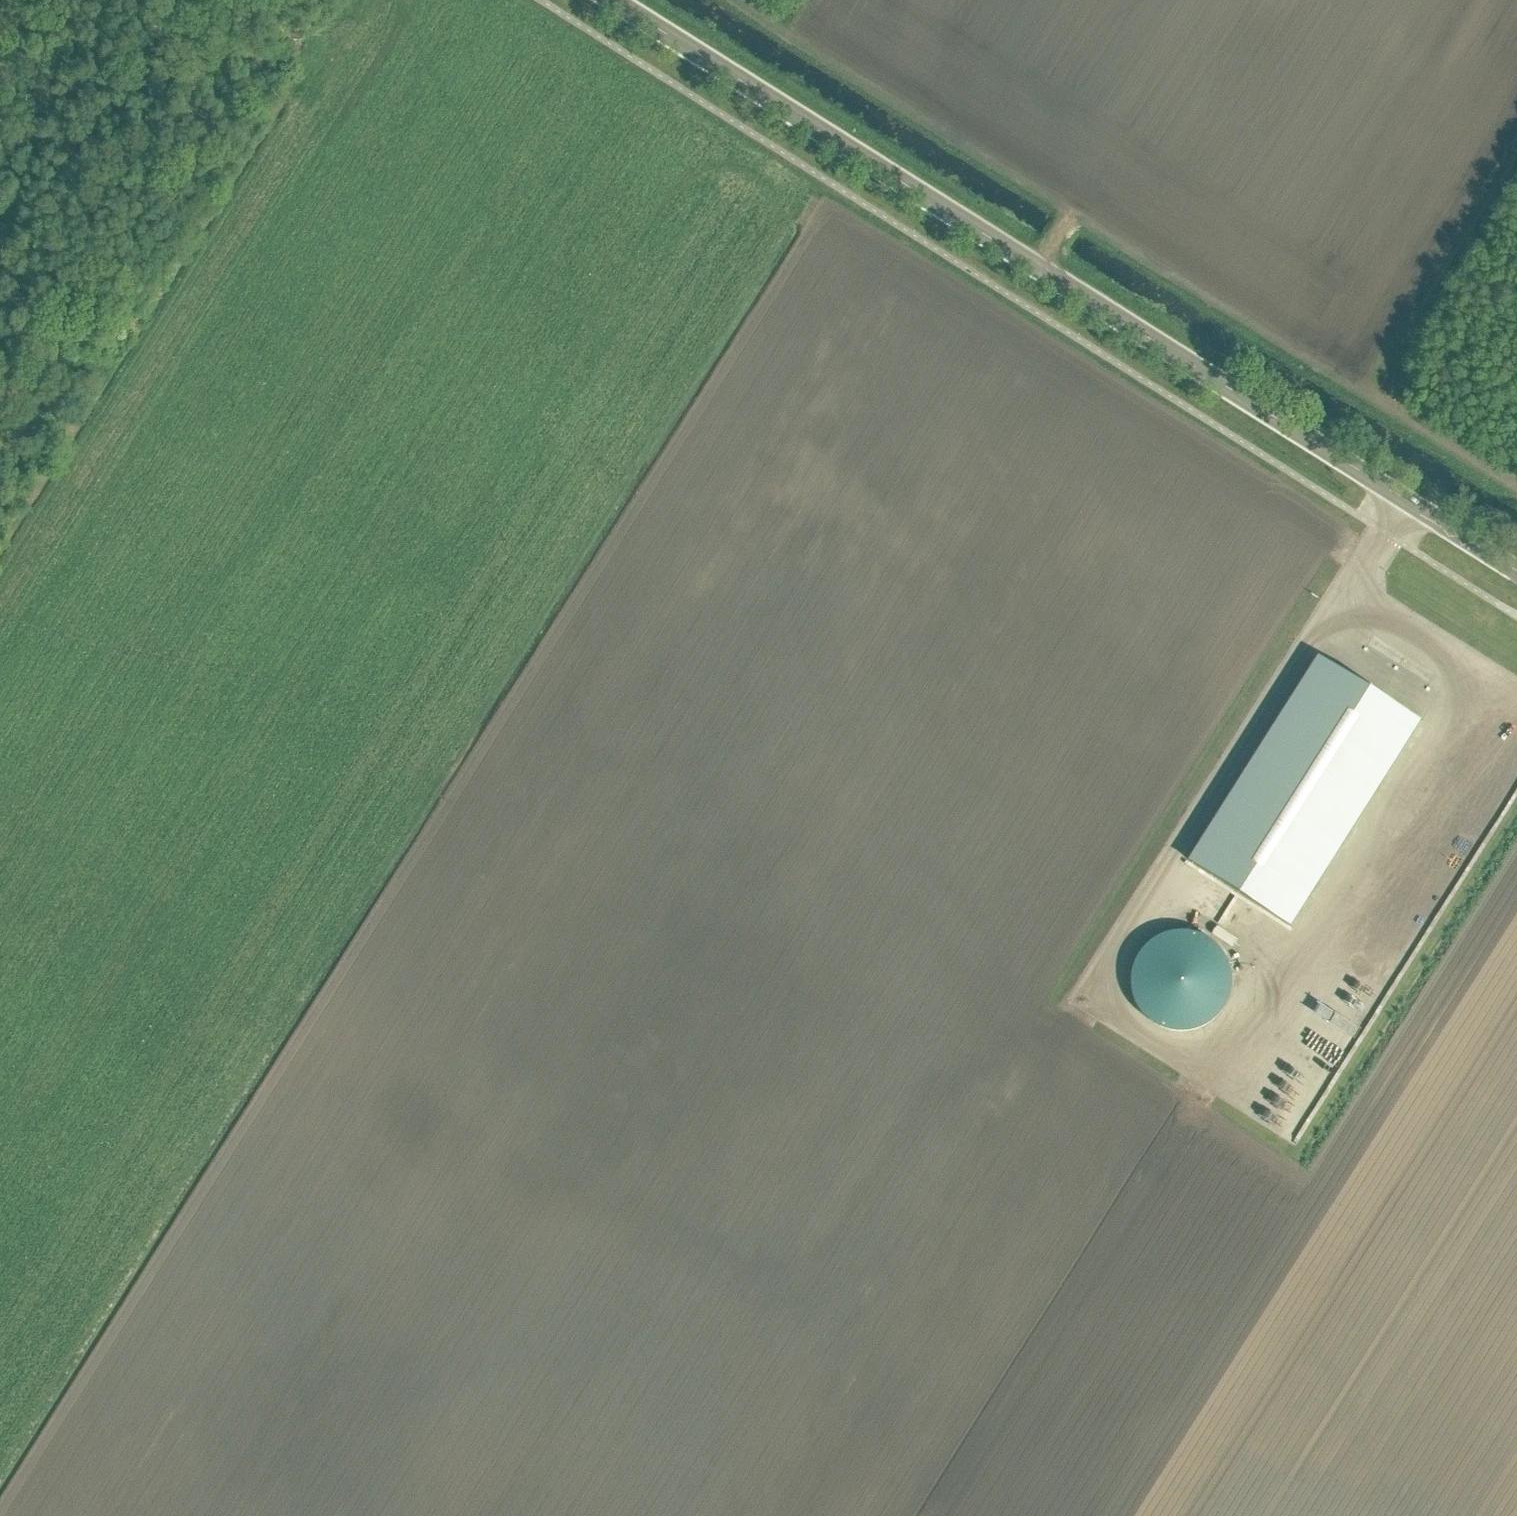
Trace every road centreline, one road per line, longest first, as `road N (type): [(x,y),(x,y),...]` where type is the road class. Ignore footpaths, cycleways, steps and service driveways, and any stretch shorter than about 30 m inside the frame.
road 1 (tertiary): [(613,0),(1516,571)]
road 2 (track): [(1374,395),(1516,483)]

